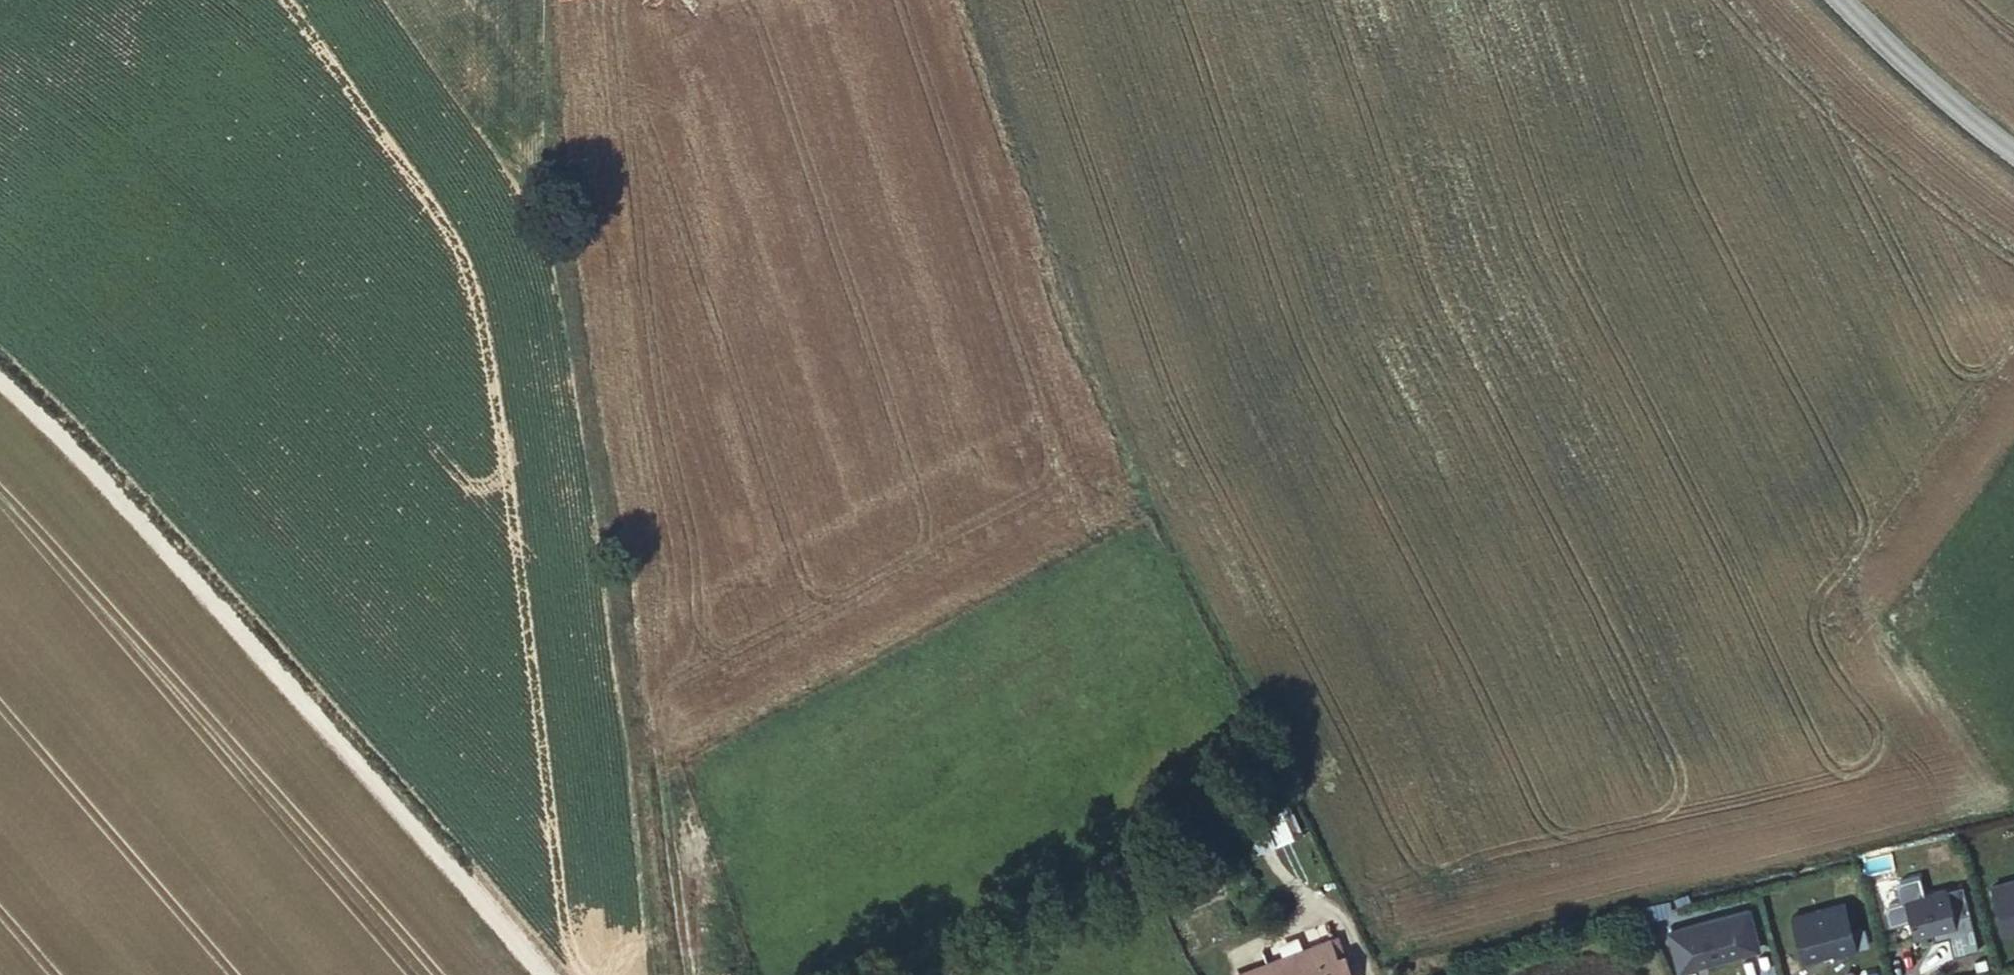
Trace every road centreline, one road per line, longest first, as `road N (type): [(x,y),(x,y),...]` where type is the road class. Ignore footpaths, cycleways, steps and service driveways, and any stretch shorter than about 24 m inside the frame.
road 1 (track): [(0,388),(140,524),(540,974)]
road 2 (unclassified): [(1836,0),(2013,154)]

